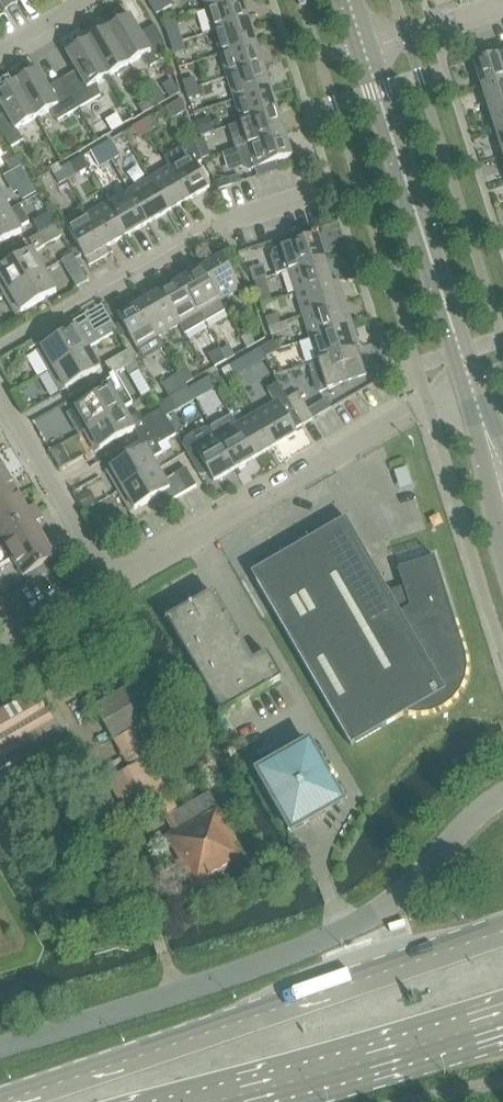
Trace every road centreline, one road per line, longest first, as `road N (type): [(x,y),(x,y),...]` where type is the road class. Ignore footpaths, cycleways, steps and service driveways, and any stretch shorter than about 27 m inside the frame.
road 1 (unclassified): [(502,797),(366,919),(230,974),(0,1045)]
road 2 (secondary): [(502,929),(3,1101)]
road 3 (residential): [(112,585),(427,400)]
road 4 (tertiary): [(470,380),(361,44)]
road 5 (residential): [(0,348),(215,222),(314,191)]
road 6 (secondary): [(210,1101),(502,1017)]
road 7 (residential): [(112,585),(0,387)]
road 8 (residential): [(361,44),(502,3)]
road 9 (residential): [(0,645),(112,585)]

